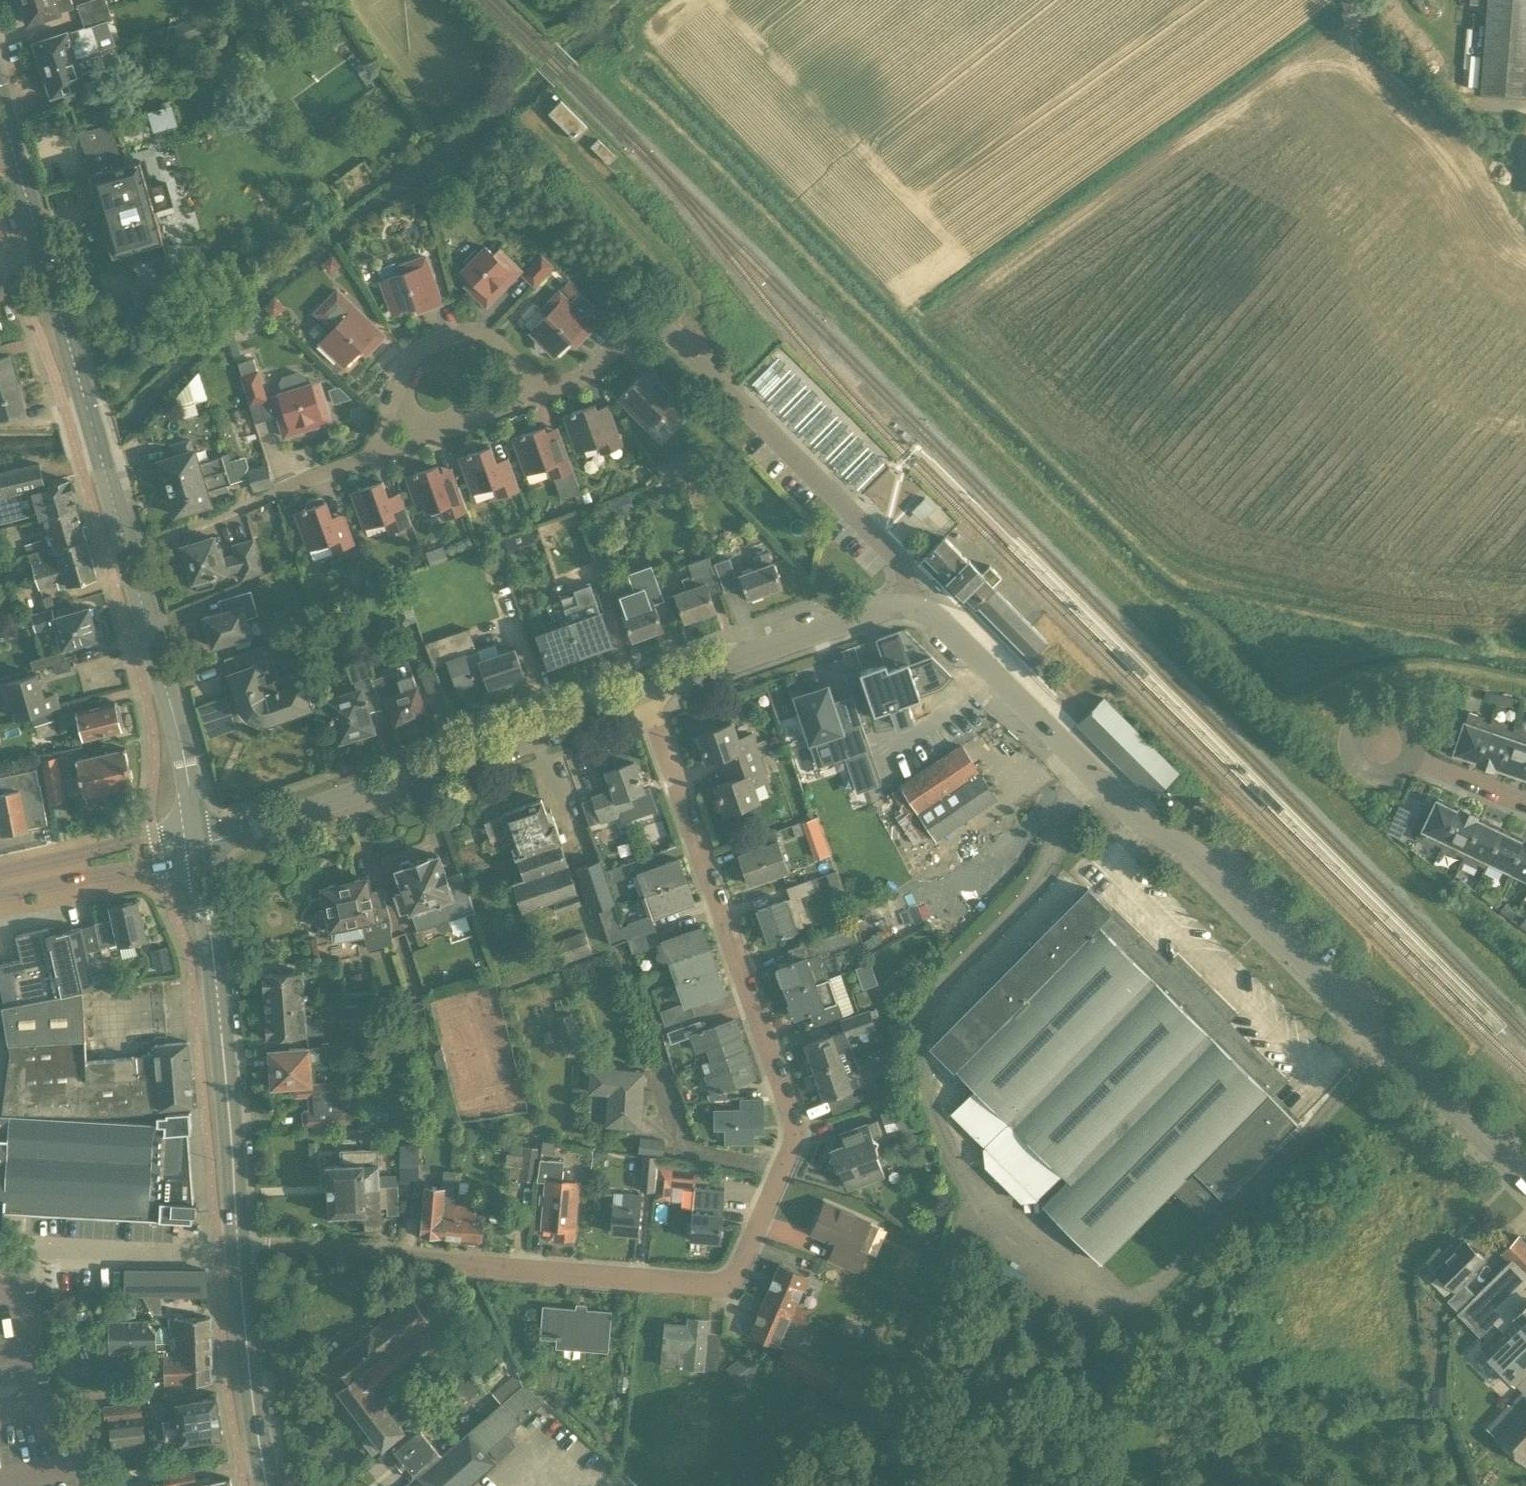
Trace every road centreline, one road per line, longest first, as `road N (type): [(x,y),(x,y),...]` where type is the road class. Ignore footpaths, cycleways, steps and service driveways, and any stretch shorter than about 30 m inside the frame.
road 1 (residential): [(238,1244),(713,1274),(749,1247),(789,1148),(791,1104),(643,692)]
road 2 (residential): [(1525,1181),(1206,867),(1138,825),(932,615),(905,604)]
road 3 (secondary): [(197,842),(169,701),(0,108)]
road 4 (residential): [(545,392),(596,370),(635,331),(666,330),(900,562),(905,604)]
road 5 (residential): [(197,842),(643,692)]
road 6 (secondary): [(238,1244),(197,842)]
road 7 (residential): [(905,604),(643,692)]
road 8 (residential): [(545,392),(480,333),(421,347),(408,361),(374,452)]
road 9 (residential): [(89,1485),(80,1455),(38,1395),(22,1282),(0,1253)]
road 10 (track): [(561,141),(680,275),(690,310),(679,344)]
road 11 (secondary): [(267,1485),(238,1244)]
road 12 (residential): [(0,895),(158,865),(197,842)]
road 13 (residential): [(197,842),(153,834),(0,872)]
road 14 (residential): [(374,452),(545,392)]
road 15 (residential): [(1409,756),(1413,736),(1402,719),(1383,712),(1358,727),(1354,747),(1364,764),(1384,771),(1403,764)]
road 16 (residential): [(1525,803),(1409,756)]

